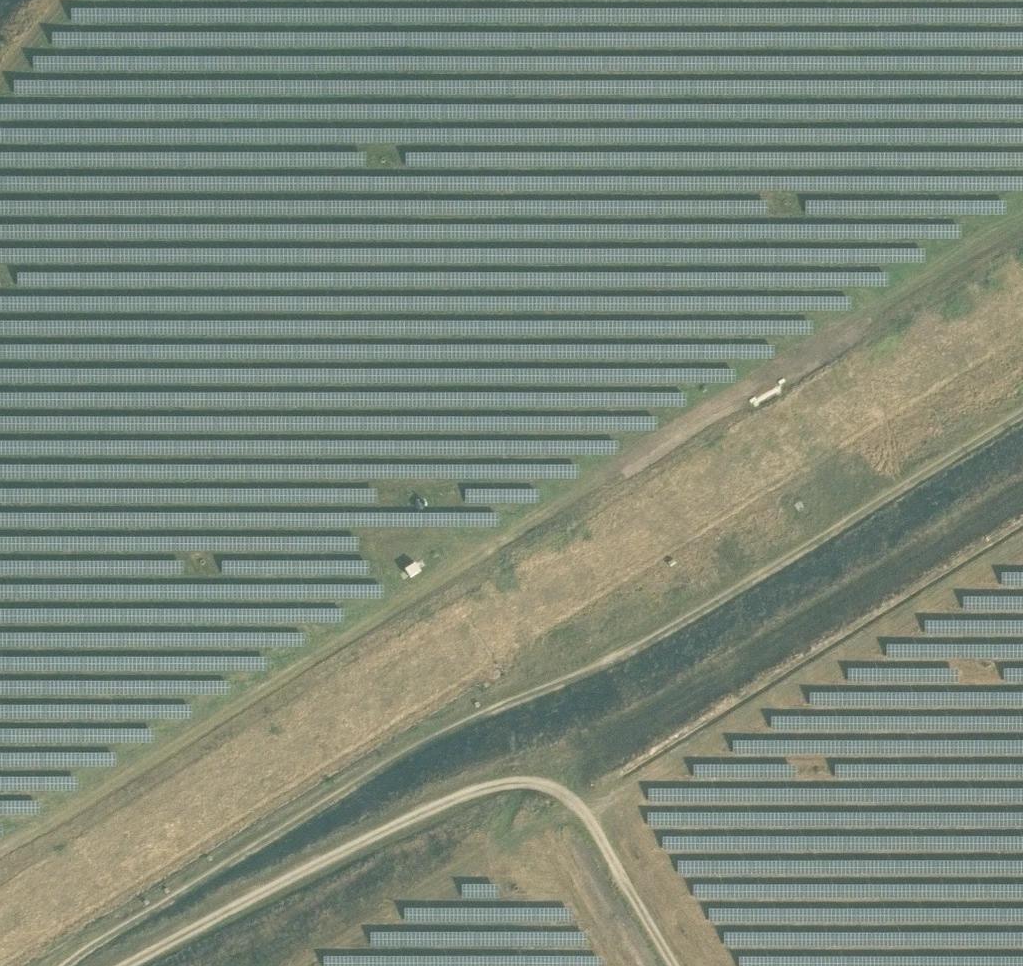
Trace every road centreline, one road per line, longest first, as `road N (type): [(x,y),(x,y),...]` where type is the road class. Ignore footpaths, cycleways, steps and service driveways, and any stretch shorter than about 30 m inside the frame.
road 1 (track): [(1022,414),(605,665),(438,735),(69,965)]
road 2 (track): [(673,965),(571,801),(554,789),(493,792),(446,808),(137,965)]

